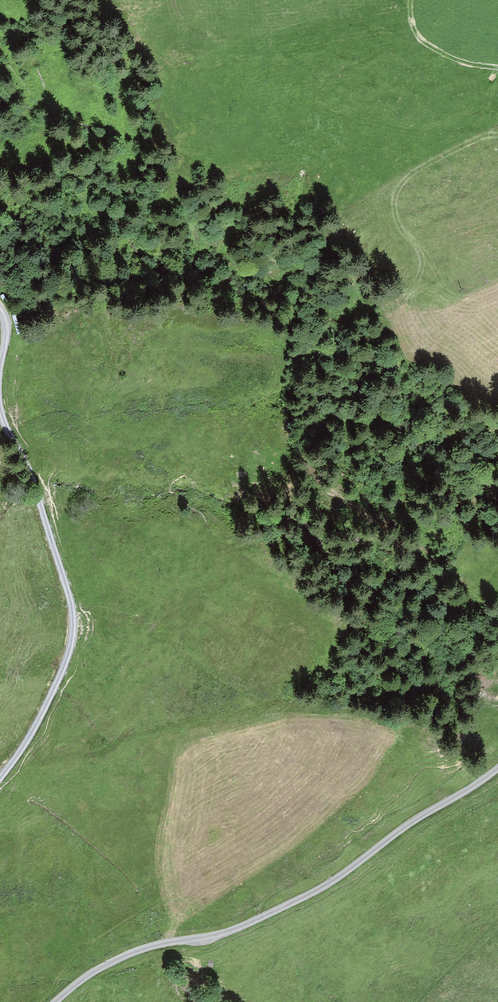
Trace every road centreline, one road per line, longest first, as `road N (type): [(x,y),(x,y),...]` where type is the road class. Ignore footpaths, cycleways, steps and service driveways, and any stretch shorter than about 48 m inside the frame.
road 1 (track): [(497,768),(312,893),(220,934),(129,954),(55,1001)]
road 2 (track): [(0,780),(47,706),(73,634),(34,478),(0,398)]
road 3 (track): [(497,72),(456,66),(423,45),(407,25),(409,0)]

